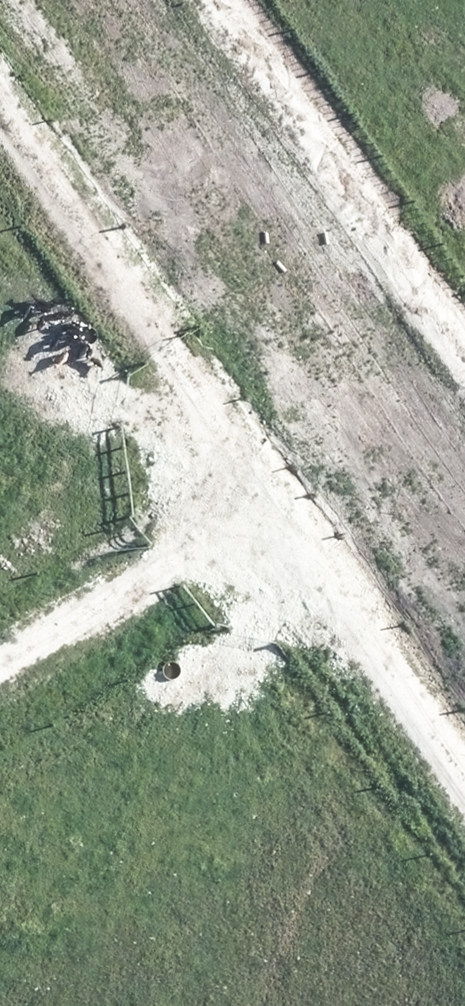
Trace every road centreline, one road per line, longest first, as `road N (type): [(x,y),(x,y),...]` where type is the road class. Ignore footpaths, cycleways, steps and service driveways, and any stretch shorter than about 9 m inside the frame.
road 1 (track): [(0,160),(464,818)]
road 2 (track): [(464,407),(170,0)]
road 3 (track): [(0,682),(158,582),(293,578)]

